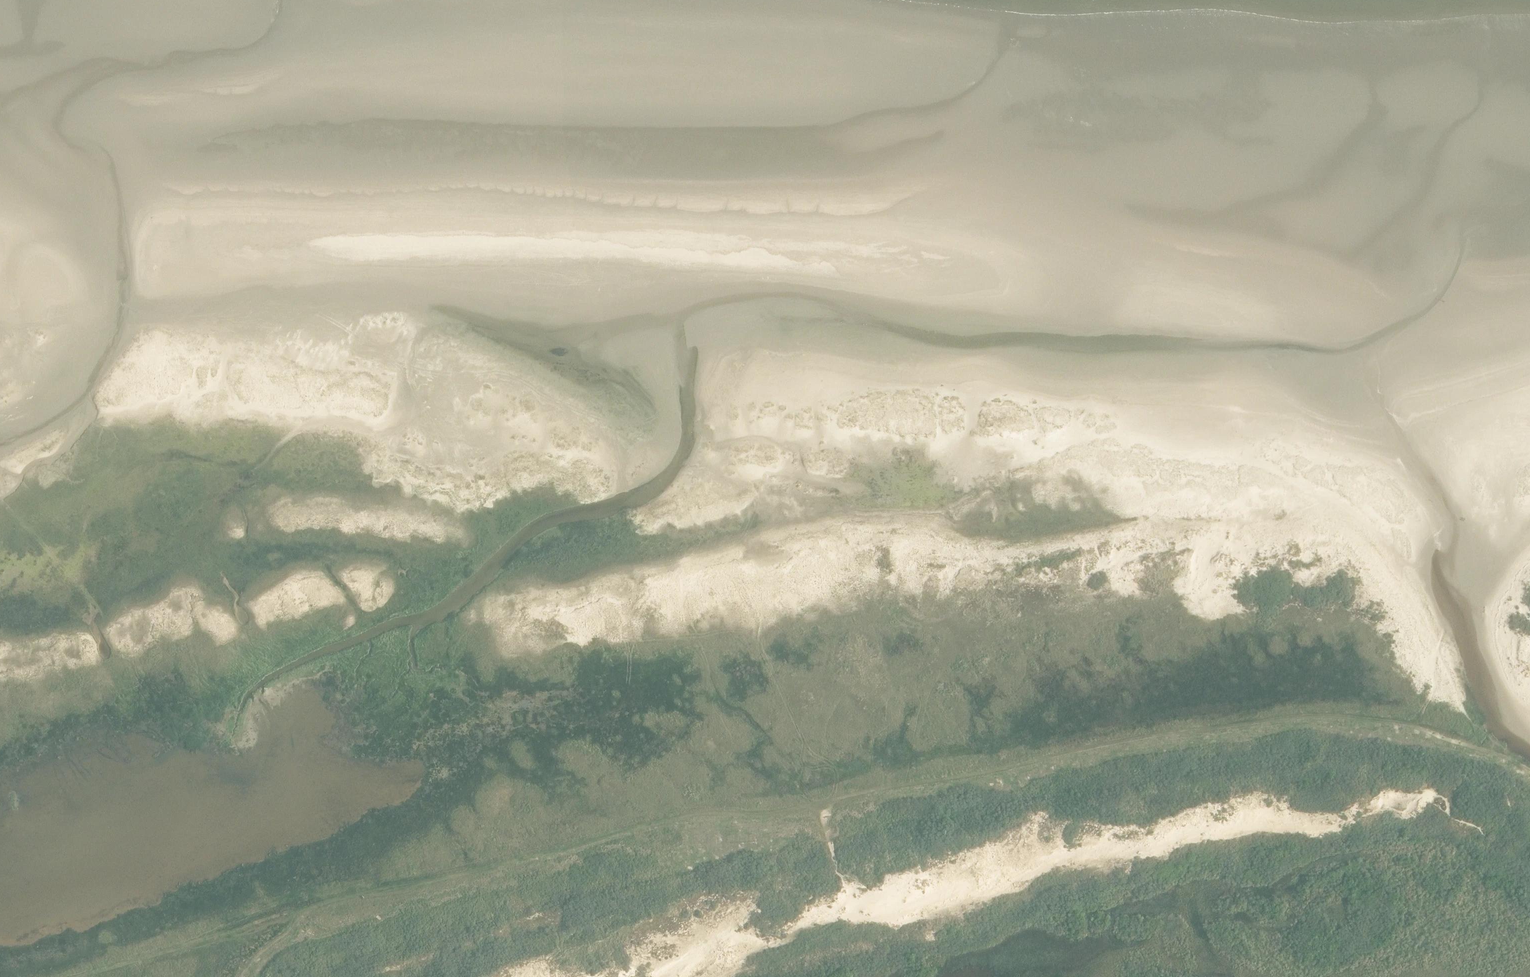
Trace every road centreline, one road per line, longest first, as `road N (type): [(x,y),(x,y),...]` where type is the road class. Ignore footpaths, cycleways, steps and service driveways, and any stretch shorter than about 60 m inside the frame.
road 1 (track): [(1448,728),(1292,715),(1120,740),(1019,765)]
road 2 (track): [(1529,773),(1448,728),(1360,620)]

